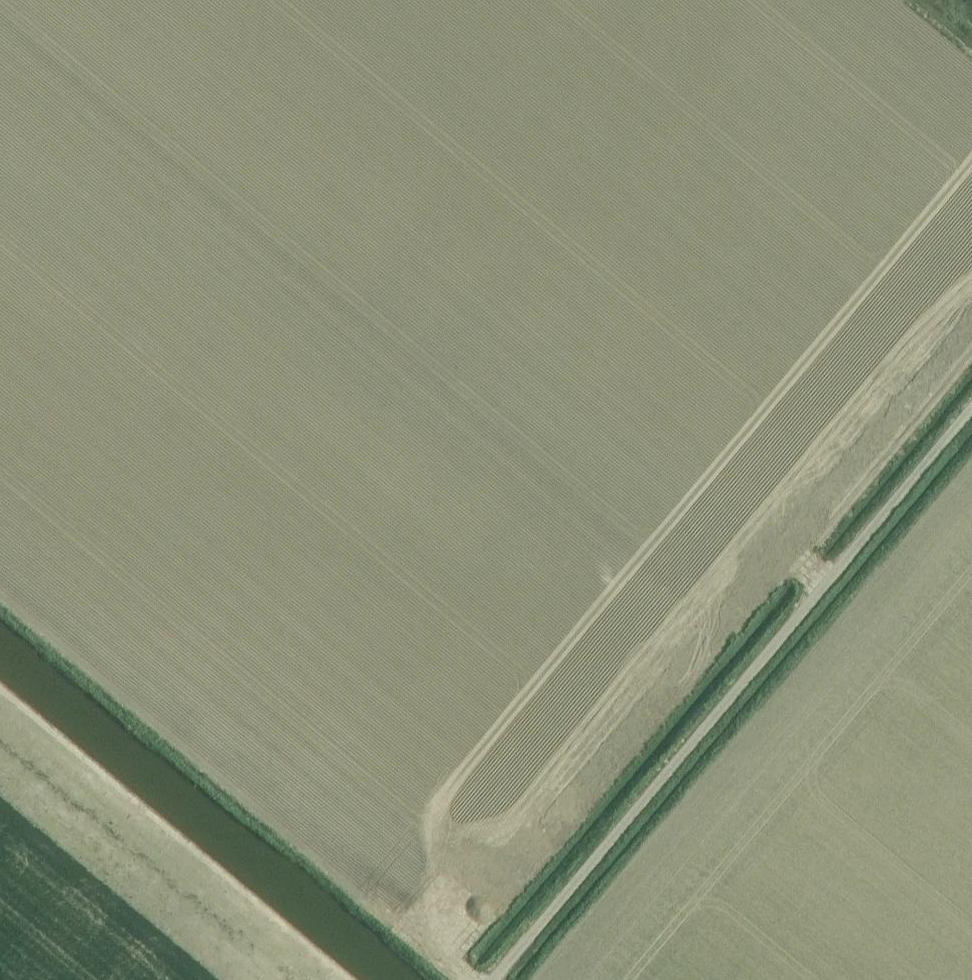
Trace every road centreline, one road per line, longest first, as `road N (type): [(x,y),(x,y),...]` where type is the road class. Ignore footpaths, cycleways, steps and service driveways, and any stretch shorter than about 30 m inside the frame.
road 1 (unclassified): [(494,979),(971,408)]

